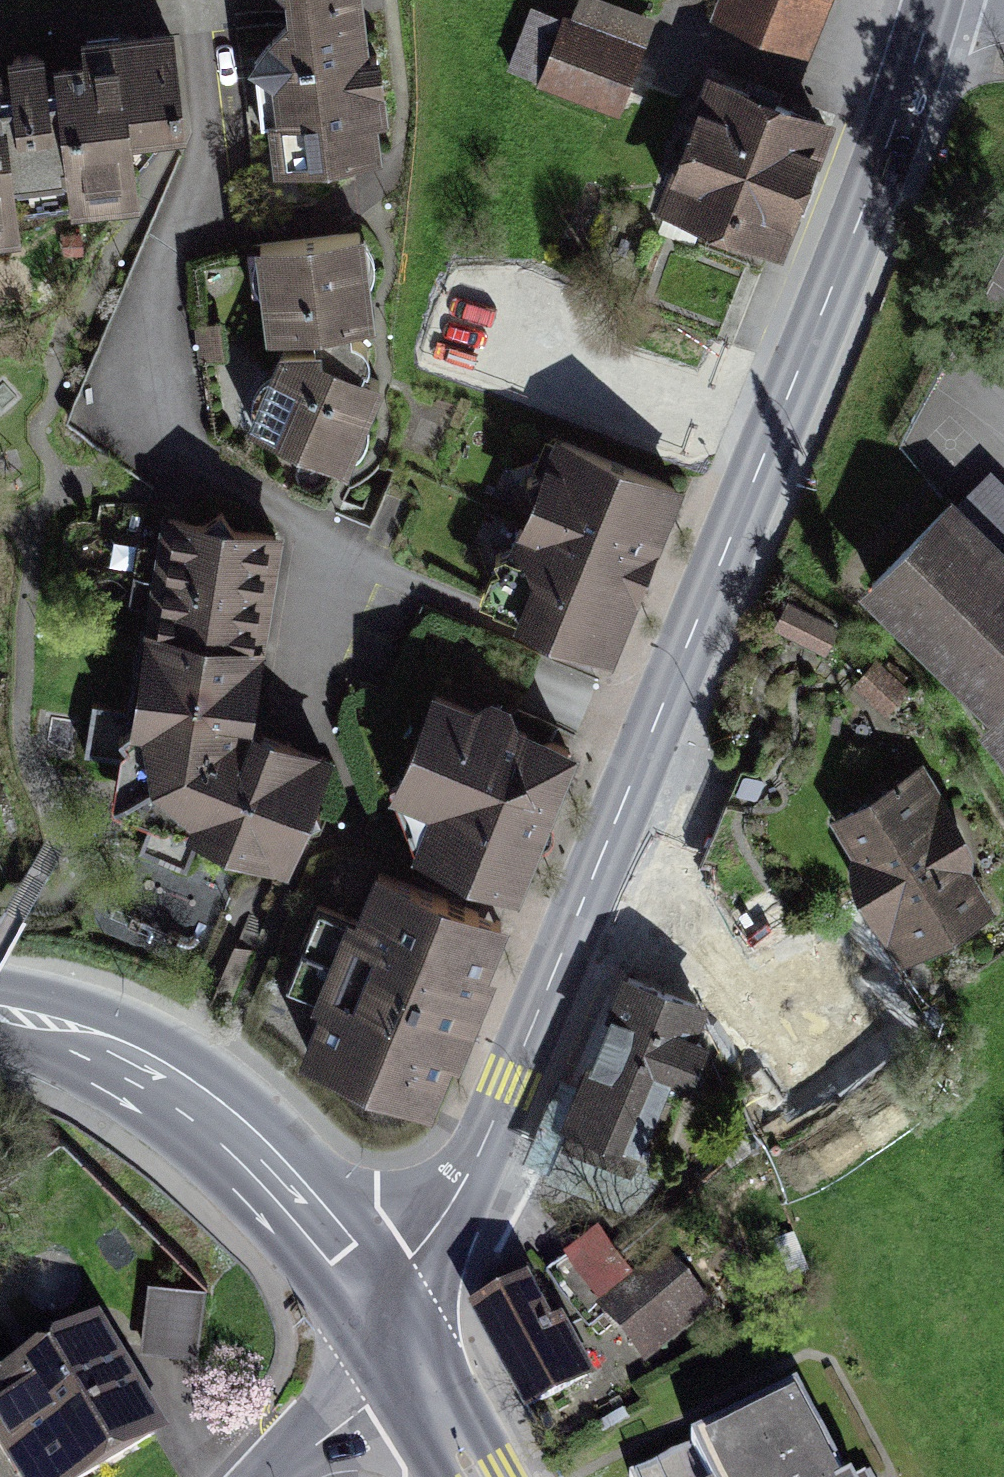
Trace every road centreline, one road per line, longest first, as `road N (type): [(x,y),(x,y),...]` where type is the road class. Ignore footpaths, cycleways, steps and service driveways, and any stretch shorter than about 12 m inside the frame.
road 1 (tertiary): [(376,1296),(432,1233),(509,1083),(906,100),(935,0)]
road 2 (secondary): [(376,1296),(286,1187),(176,1089),(35,1023),(0,1019)]
road 3 (residential): [(178,215),(139,321),(140,437),(334,551)]
road 4 (residential): [(178,215),(264,227),(343,208),(399,157)]
road 5 (residential): [(195,0),(205,76),(178,215)]
road 6 (residential): [(420,1363),(278,1476)]
road 7 (residential): [(334,551),(301,690)]
road 8 (secondary): [(476,1476),(420,1363)]

